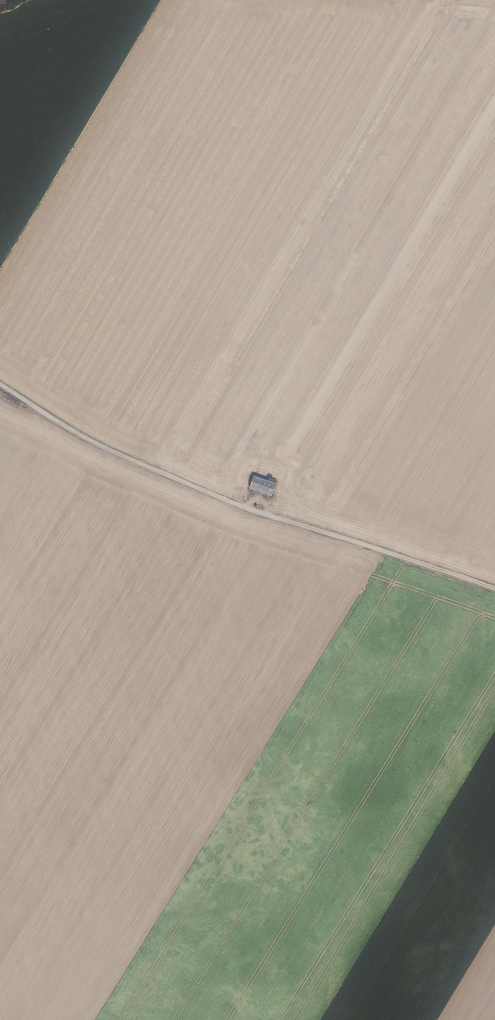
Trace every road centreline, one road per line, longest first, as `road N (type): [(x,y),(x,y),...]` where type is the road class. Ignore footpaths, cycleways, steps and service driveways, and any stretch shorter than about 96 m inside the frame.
road 1 (track): [(494,589),(265,517),(94,445),(0,387)]

